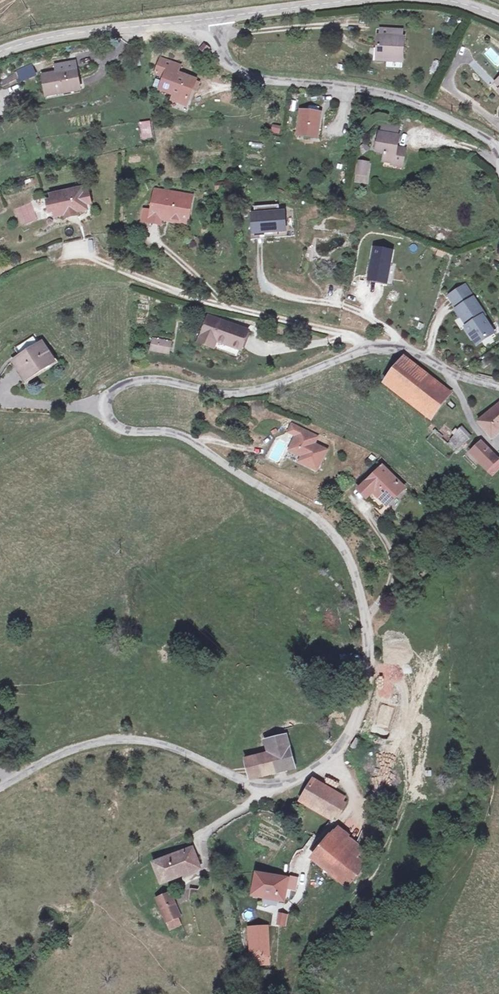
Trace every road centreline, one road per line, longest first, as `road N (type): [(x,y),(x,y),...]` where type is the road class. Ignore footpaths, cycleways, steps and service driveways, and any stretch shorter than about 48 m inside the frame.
road 1 (unclassified): [(0,787),(32,767),(119,738),(157,741),(250,786),(280,788),(333,765),(359,723),(371,664),(352,557),(305,513),(195,443),(115,426),(106,414),(111,393),(149,380),(226,393),(271,387),(382,347),(498,387)]
road 2 (unclassified): [(498,154),(490,141),(413,103),(247,75),(213,41),(204,18)]
road 3 (secondary): [(204,18),(0,50)]
road 4 (secondary): [(357,0),(204,18)]

